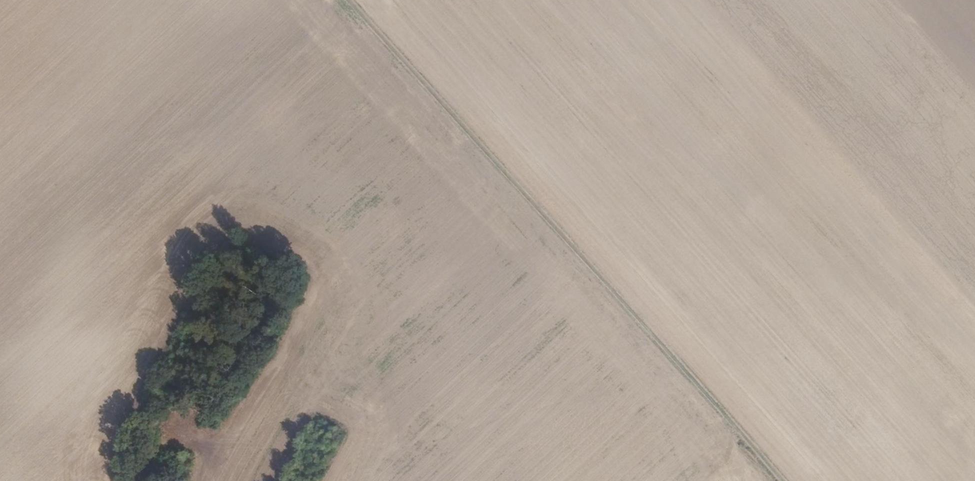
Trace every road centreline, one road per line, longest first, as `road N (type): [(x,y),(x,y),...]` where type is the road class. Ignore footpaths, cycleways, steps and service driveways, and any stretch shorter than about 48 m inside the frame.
road 1 (track): [(348,0),(780,480)]

